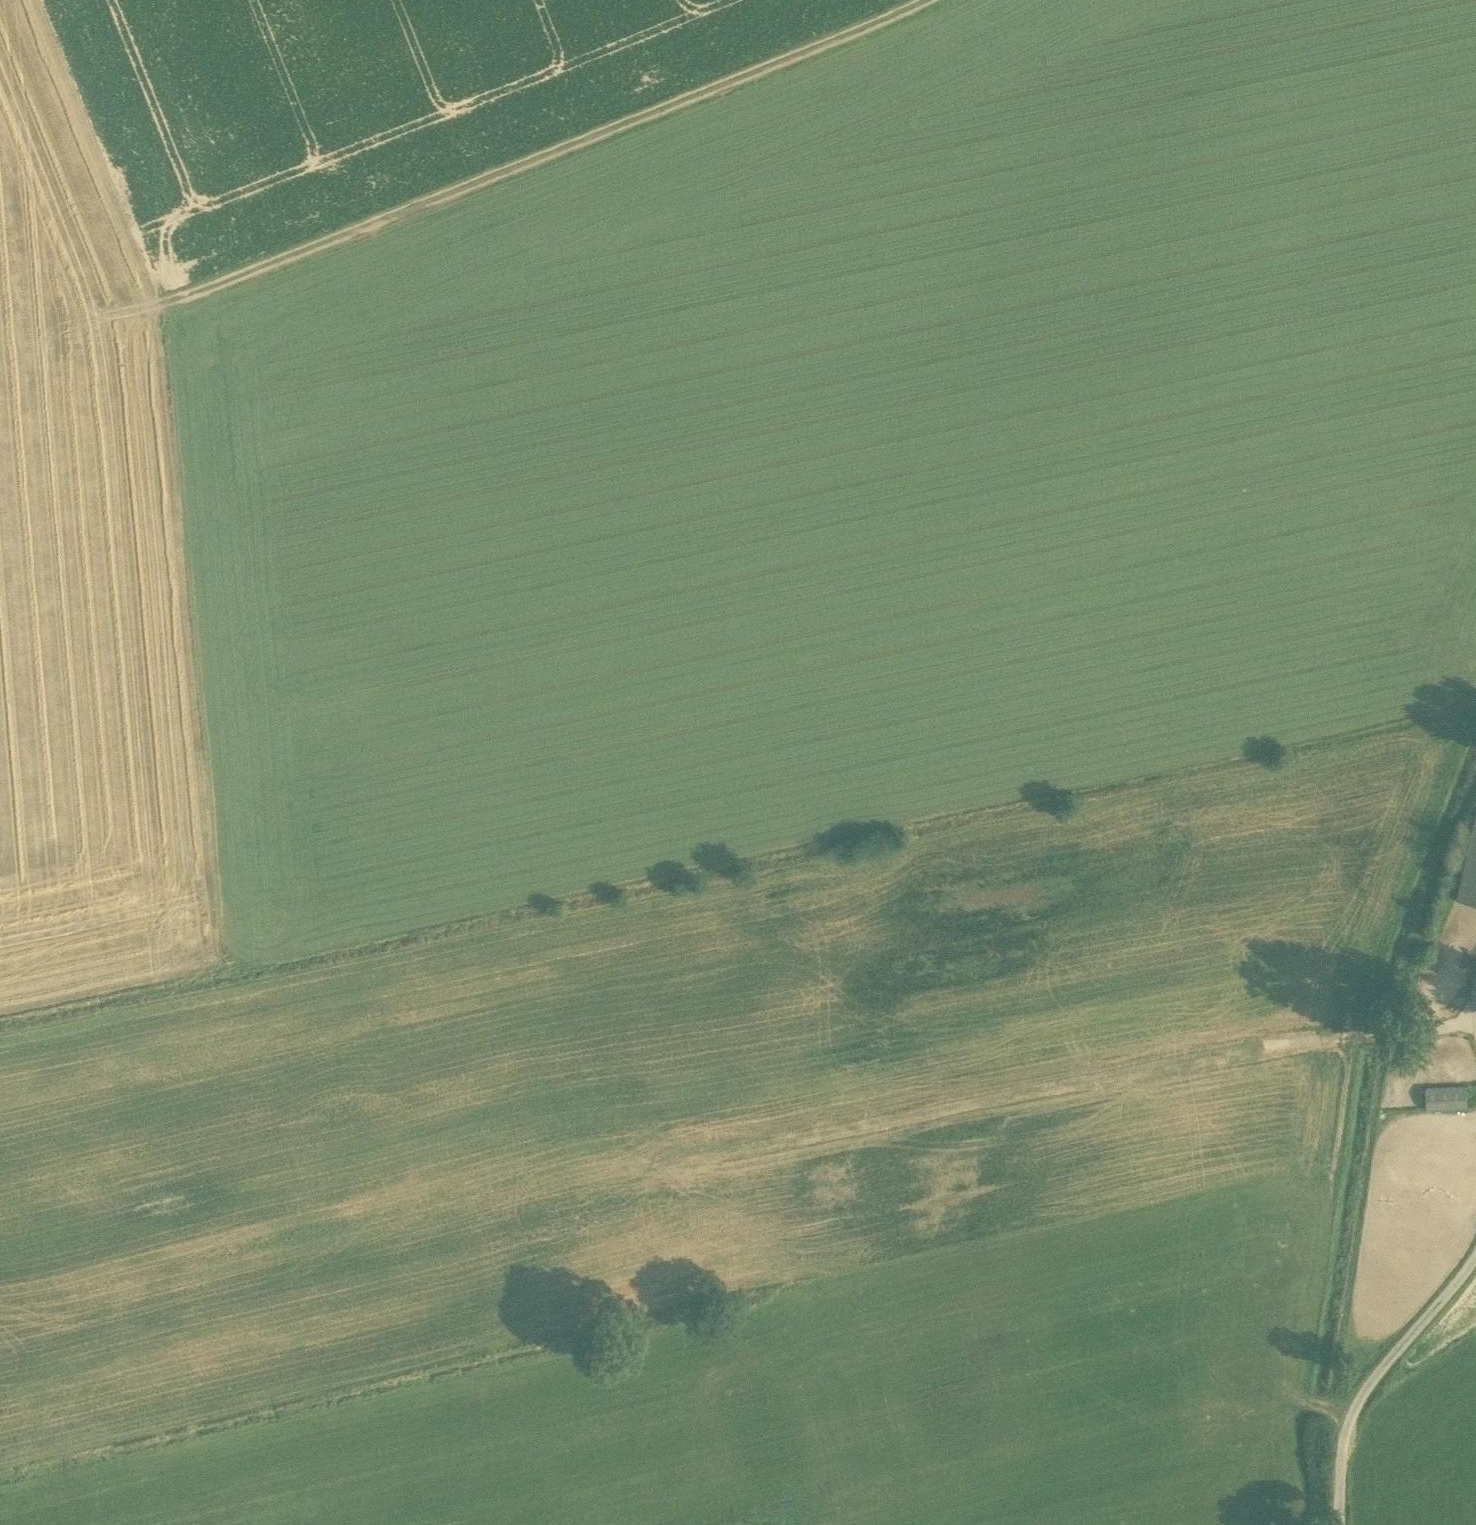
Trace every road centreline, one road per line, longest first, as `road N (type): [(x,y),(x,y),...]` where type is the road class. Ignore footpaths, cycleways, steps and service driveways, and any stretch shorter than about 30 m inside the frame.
road 1 (track): [(160,302),(924,0)]
road 2 (unclassified): [(1340,1524),(1345,1447),(1361,1411),(1475,1262)]

